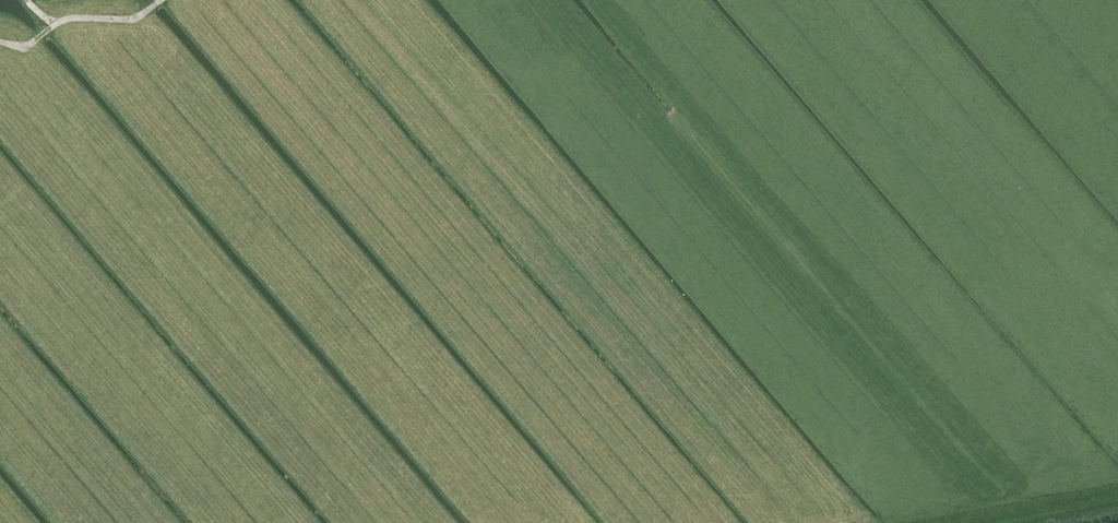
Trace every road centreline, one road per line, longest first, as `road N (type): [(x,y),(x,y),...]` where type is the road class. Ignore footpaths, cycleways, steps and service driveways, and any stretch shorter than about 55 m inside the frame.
road 1 (track): [(0,42),(24,48),(72,18),(137,19),(161,0)]

